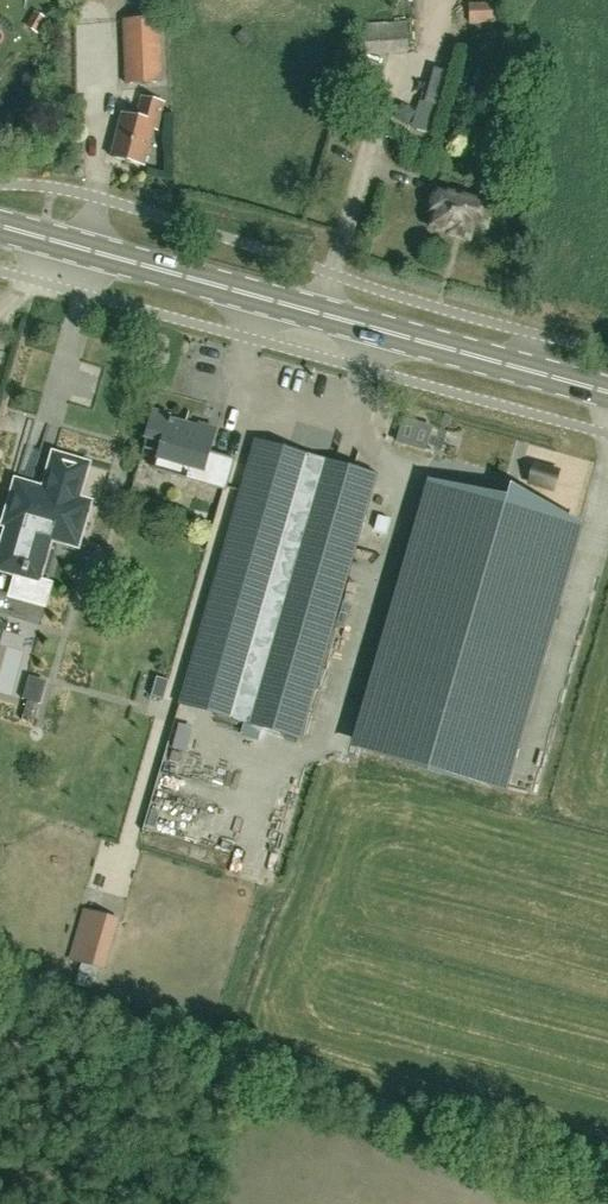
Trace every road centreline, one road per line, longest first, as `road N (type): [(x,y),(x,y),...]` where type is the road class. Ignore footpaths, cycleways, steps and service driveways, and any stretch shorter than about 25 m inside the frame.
road 1 (primary): [(607,394),(0,226)]

